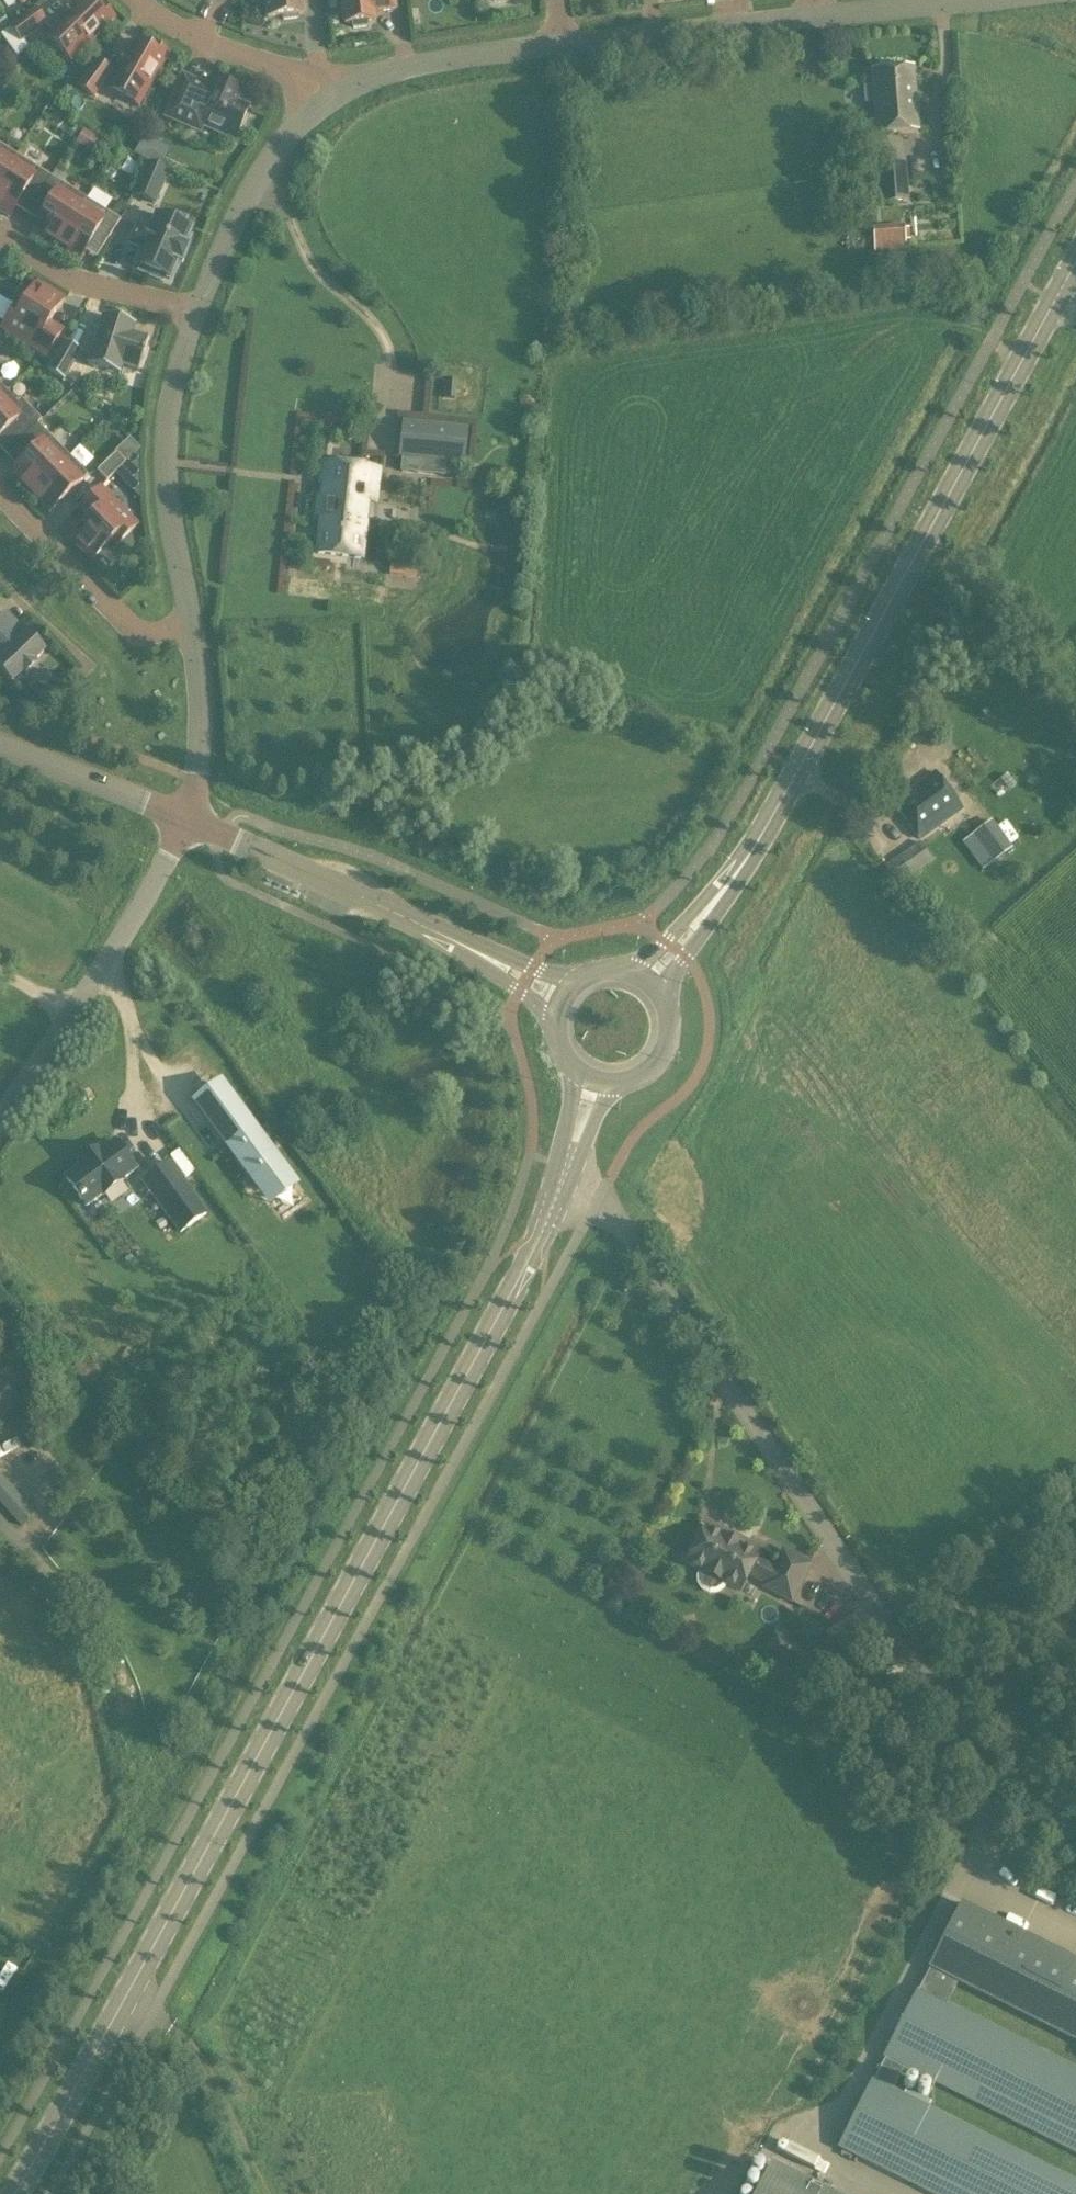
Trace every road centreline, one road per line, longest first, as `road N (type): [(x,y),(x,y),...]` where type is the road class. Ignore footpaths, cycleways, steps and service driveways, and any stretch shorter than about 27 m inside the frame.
road 1 (tertiary): [(16,2193),(516,1283),(567,1168)]
road 2 (tertiary): [(707,913),(801,774),(1058,301)]
road 3 (unclassified): [(0,1121),(188,819)]
road 4 (residential): [(190,627),(172,423),(195,313)]
road 5 (residential): [(563,47),(815,18)]
road 6 (residential): [(320,104),(388,68),(563,47)]
road 7 (residential): [(195,313),(277,151),(320,104)]
road 8 (track): [(128,1996),(197,2053),(265,2193)]
road 9 (tertiary): [(405,919),(188,819)]
road 10 (residential): [(320,104),(287,72),(166,24),(135,0)]
road 11 (residential): [(195,313),(57,275),(0,242)]
road 12 (tertiary): [(188,819),(0,744)]
road 13 (residential): [(188,819),(202,784),(208,700),(190,627)]
road 14 (tertiary): [(591,973),(536,969),(405,919)]
road 15 (residential): [(815,18),(996,0)]
road 16 (tertiary): [(405,919),(556,1020)]
road 17 (residential): [(190,627),(144,632),(125,623),(64,560)]

